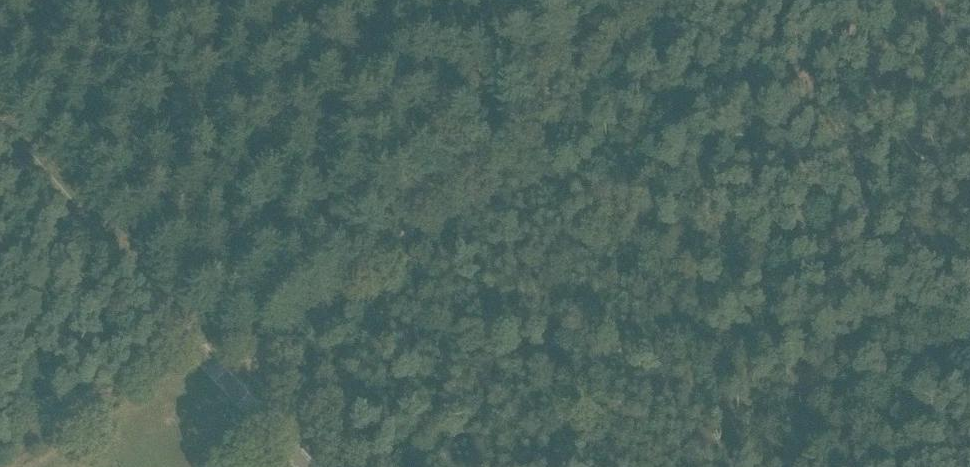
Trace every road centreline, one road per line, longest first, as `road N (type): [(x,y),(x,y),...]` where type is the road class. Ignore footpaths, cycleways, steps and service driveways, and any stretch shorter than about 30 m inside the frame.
road 1 (track): [(640,0),(544,104),(241,384)]
road 2 (tertiary): [(319,466),(0,125)]
road 3 (track): [(969,370),(854,466)]

